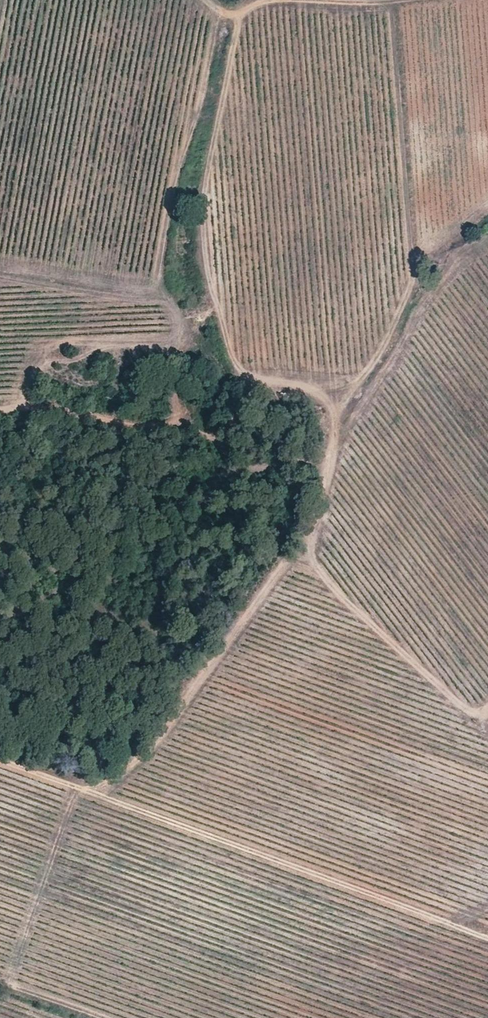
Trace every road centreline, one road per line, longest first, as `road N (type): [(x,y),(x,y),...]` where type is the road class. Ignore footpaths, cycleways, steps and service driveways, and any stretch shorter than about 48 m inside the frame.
road 1 (track): [(274,0),(239,16),(201,194),(199,249),(219,316),(239,375),(334,415),(311,539),(325,579),(477,718),(487,705)]
road 2 (track): [(487,937),(0,763)]
road 3 (track): [(334,415),(388,360),(413,282),(487,230)]

